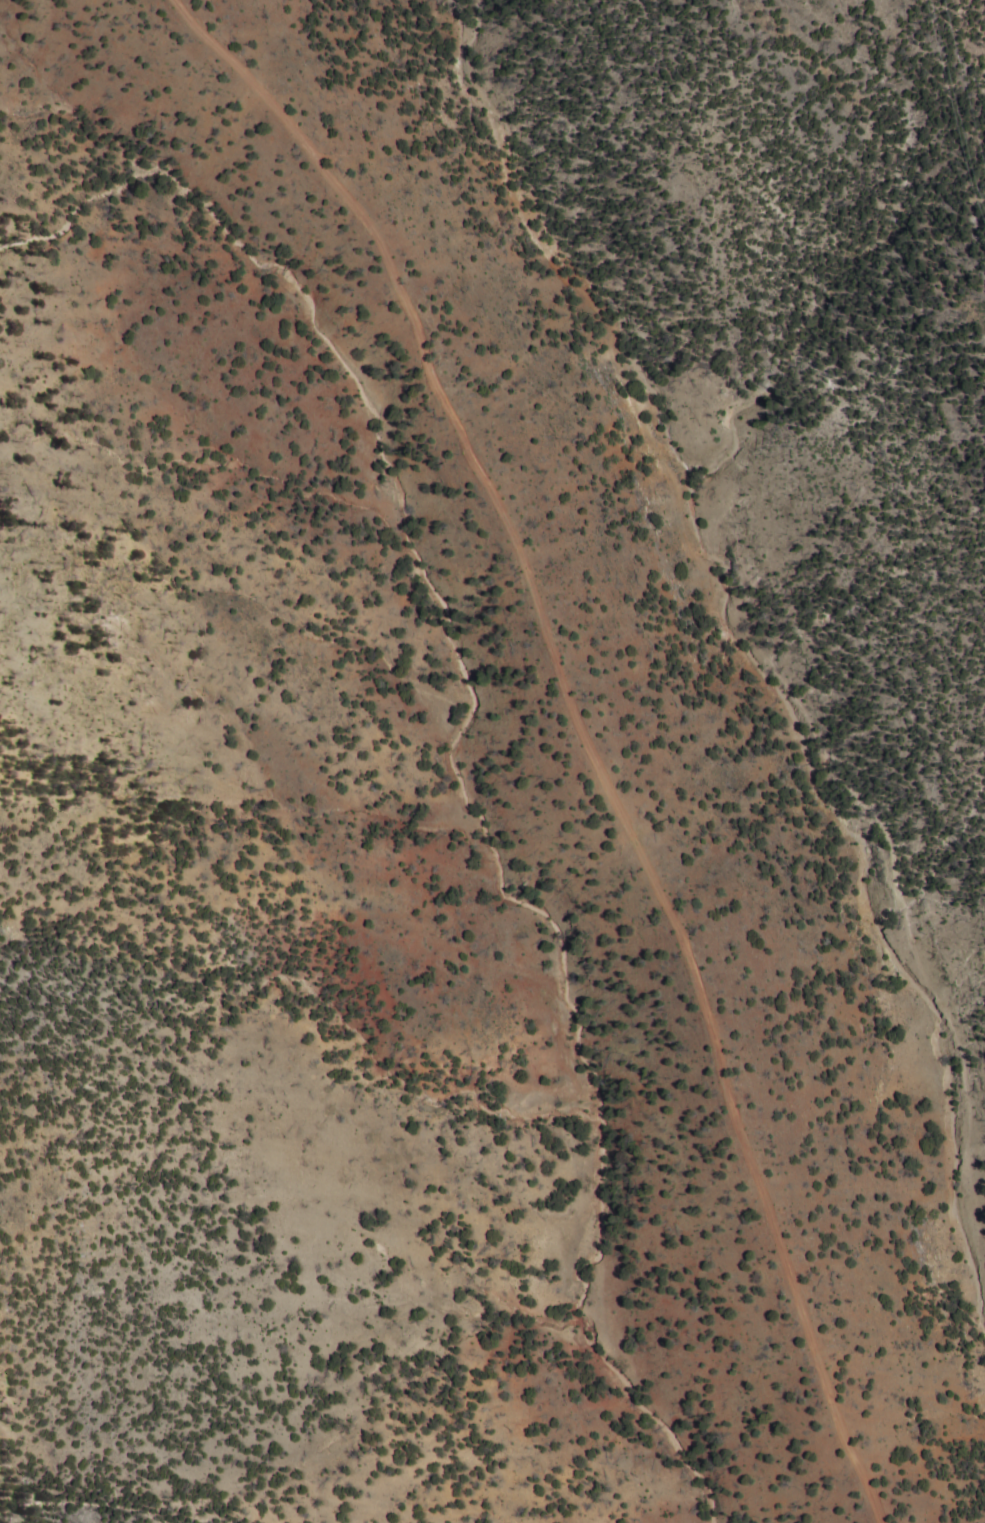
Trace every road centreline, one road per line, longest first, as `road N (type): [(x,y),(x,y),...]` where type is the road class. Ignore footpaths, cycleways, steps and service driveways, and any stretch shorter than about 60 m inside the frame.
road 1 (track): [(184,0),(375,234),(434,379),(506,509),(583,728),(629,837),(676,919),(837,1427),(880,1522)]

